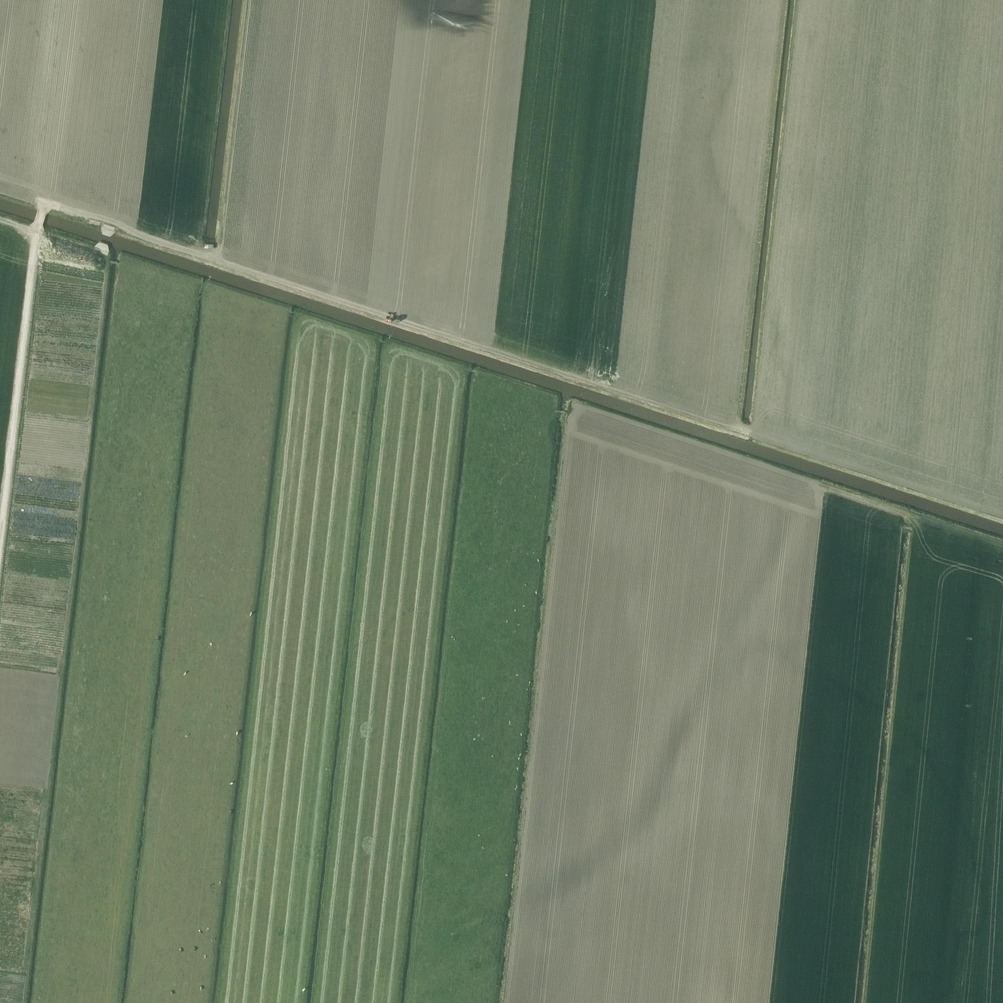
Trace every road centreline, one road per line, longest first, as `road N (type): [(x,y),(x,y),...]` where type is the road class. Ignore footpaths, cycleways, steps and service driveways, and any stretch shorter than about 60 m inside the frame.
road 1 (track): [(0,545),(37,231)]

